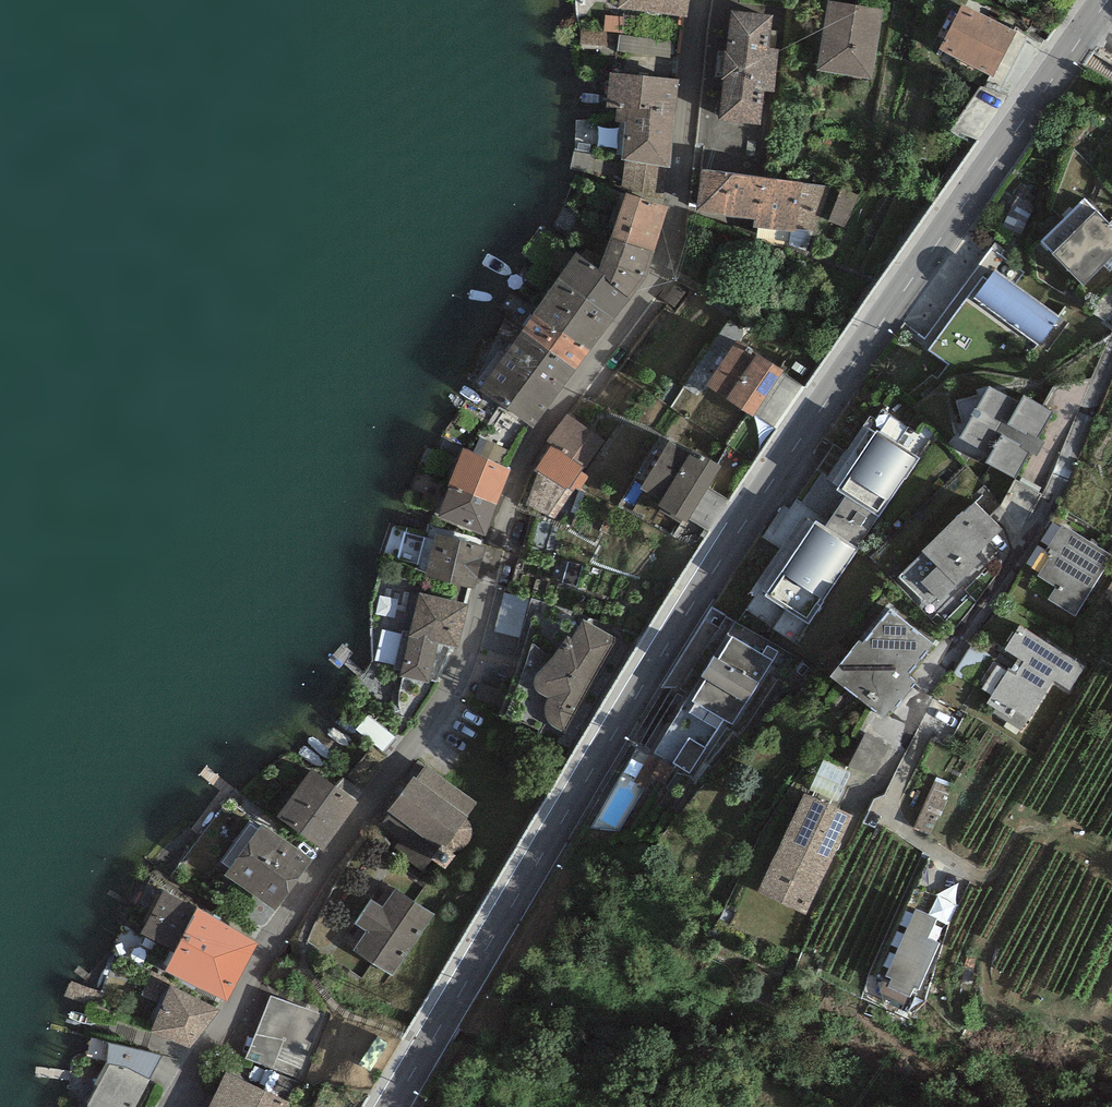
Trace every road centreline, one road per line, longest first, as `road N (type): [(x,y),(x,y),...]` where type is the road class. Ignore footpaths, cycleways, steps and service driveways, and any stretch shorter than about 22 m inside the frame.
road 1 (tertiary): [(1092,25),(765,493),(392,1106)]
road 2 (residential): [(704,0),(666,274),(529,460),(446,710),(278,946),(192,1106)]
road 3 (residential): [(1111,356),(1041,517),(878,781)]

